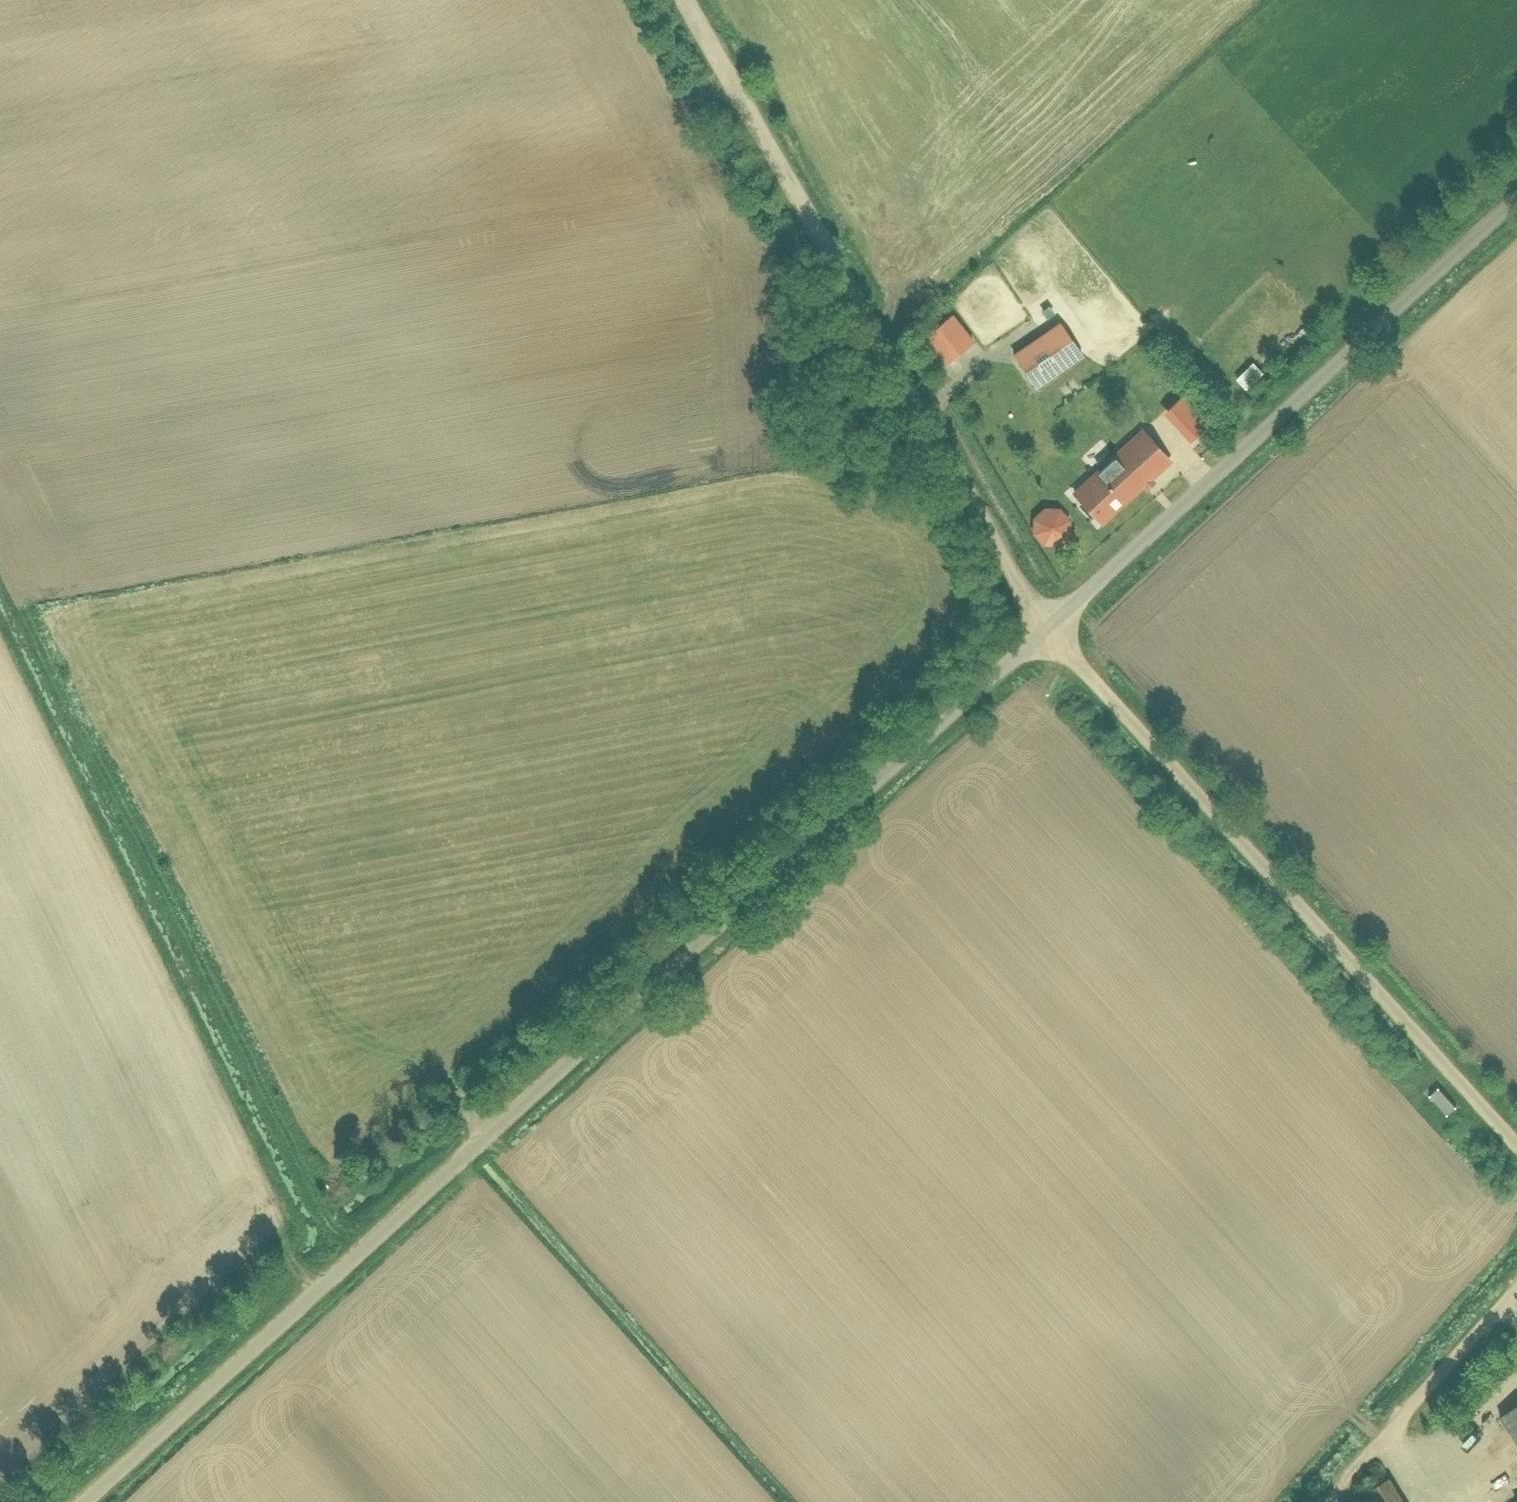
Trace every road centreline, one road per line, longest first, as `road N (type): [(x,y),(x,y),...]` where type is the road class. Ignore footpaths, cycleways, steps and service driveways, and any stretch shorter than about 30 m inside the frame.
road 1 (unclassified): [(89,1501),(1044,626)]
road 2 (residential): [(1044,626),(1516,1152)]
road 3 (unclassified): [(1044,626),(1516,192)]
road 4 (track): [(1516,1291),(1326,1501)]
road 5 (track): [(1385,1437),(1402,1454),(1447,1454),(1516,1386)]

